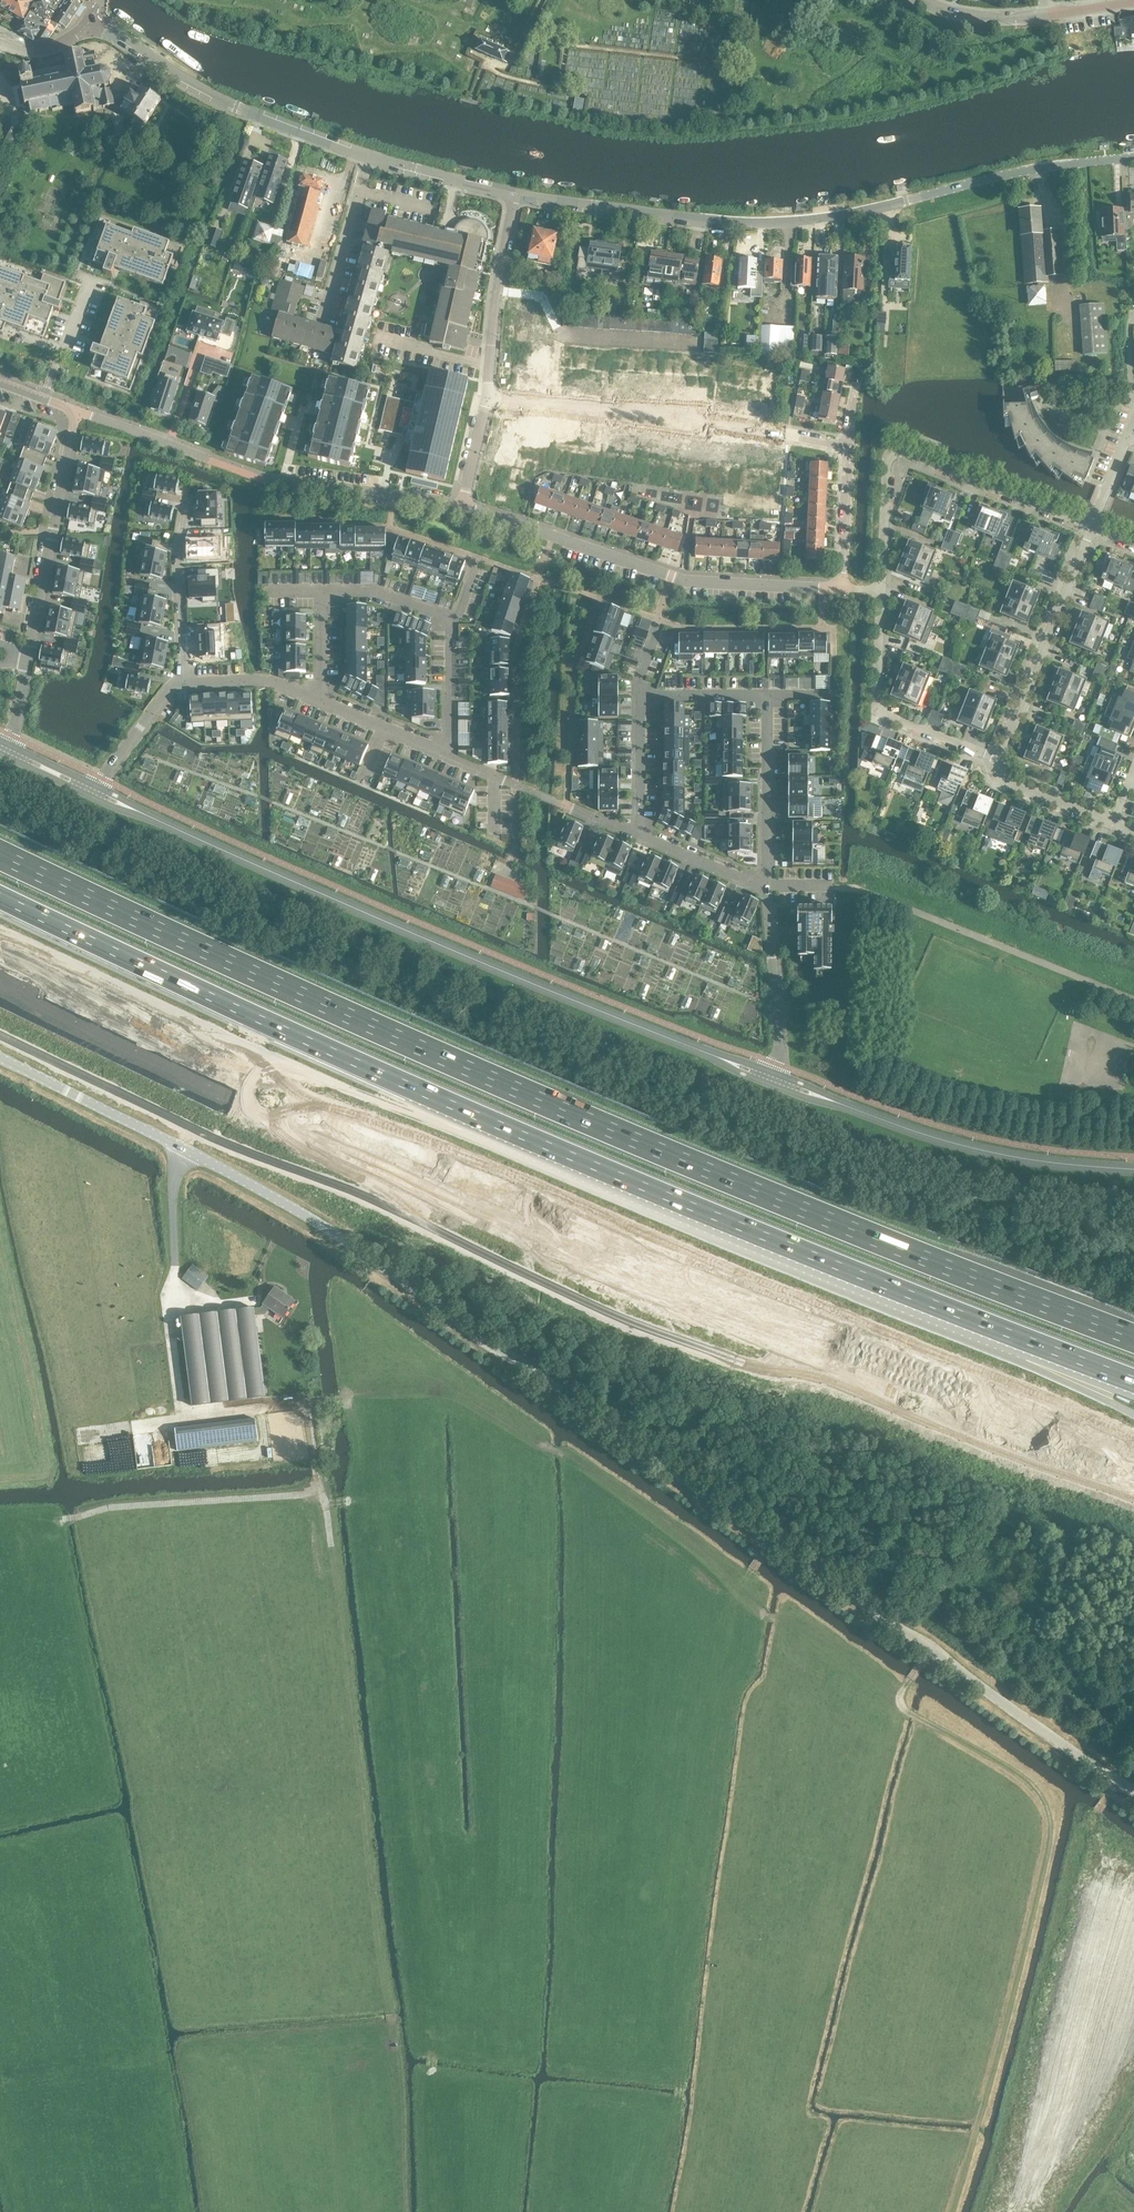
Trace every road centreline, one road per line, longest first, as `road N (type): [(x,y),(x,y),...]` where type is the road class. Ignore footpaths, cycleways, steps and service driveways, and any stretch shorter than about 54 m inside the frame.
road 1 (tertiary): [(1133,1792),(332,1232),(0,1057)]
road 2 (motorway): [(0,950),(584,1225),(855,1338)]
road 3 (tertiary): [(780,1080),(284,877),(95,789)]
road 4 (track): [(325,1505),(391,2017),(404,2211)]
road 5 (motorway): [(1123,1385),(625,1172),(482,1085)]
road 6 (motorway): [(1133,1348),(482,1085)]
road 7 (track): [(952,2211),(1004,2035),(1048,1814),(1029,1781),(902,1705),(931,1653)]
road 8 (unclassified): [(1133,157),(998,174),(808,221),(719,220),(515,194)]
road 9 (motorway): [(482,1085),(0,865)]
road 10 (unclassified): [(515,194),(370,157),(232,104),(88,23)]
road 11 (residential): [(842,587),(685,583),(467,506)]
road 12 (tertiary): [(1133,1168),(964,1148),(780,1080)]
road 13 (residential): [(489,399),(707,420),(847,445)]
road 14 (residential): [(884,586),(890,454),(1091,527)]
road 15 (residential): [(10,750),(75,411)]
road 16 (track): [(0,1525),(321,1492)]
road 17 (motorway): [(855,1338),(1133,1445)]
road 18 (motorway): [(855,1338),(955,1341),(1123,1385)]
road 19 (track): [(768,1696),(784,1623),(759,1613),(739,1588),(722,1709)]
road 20 (residential): [(995,763),(1091,527)]
road 21 (track): [(307,1409),(182,1419),(166,1308),(176,1294)]
road 22 (residential): [(995,763),(877,712),(884,586)]
road 23 (track): [(250,1302),(214,1304),(176,1294),(170,1182),(182,1149)]
road 24 (residential): [(1133,2),(997,18),(924,0)]
road 25 (residential): [(566,806),(578,655),(598,598)]
road 26 (residential): [(539,580),(516,650),(515,784)]
road 27 (residential): [(489,399),(515,194)]
road 28 (residential): [(467,506),(269,481)]
road 29 (residential): [(780,1080),(766,886)]
road 30 (residential): [(766,886),(766,699)]
road 31 (residential): [(188,498),(176,553),(186,683)]
road 32 (residential): [(95,789),(175,684),(186,683)]
road 33 (residential): [(842,587),(847,445)]
road 34 (residential): [(641,838),(641,698)]
road 35 (residential): [(1114,825),(1006,784),(995,763)]
road 36 (residential): [(444,754),(316,701)]
road 37 (residential): [(454,617),(444,754)]
road 38 (residential): [(321,591),(377,592),(454,617)]
road 39 (residential): [(766,886),(641,838)]
road 40 (track): [(307,1409),(325,1505),(353,1501)]
road 41 (residential): [(766,699),(641,698)]

